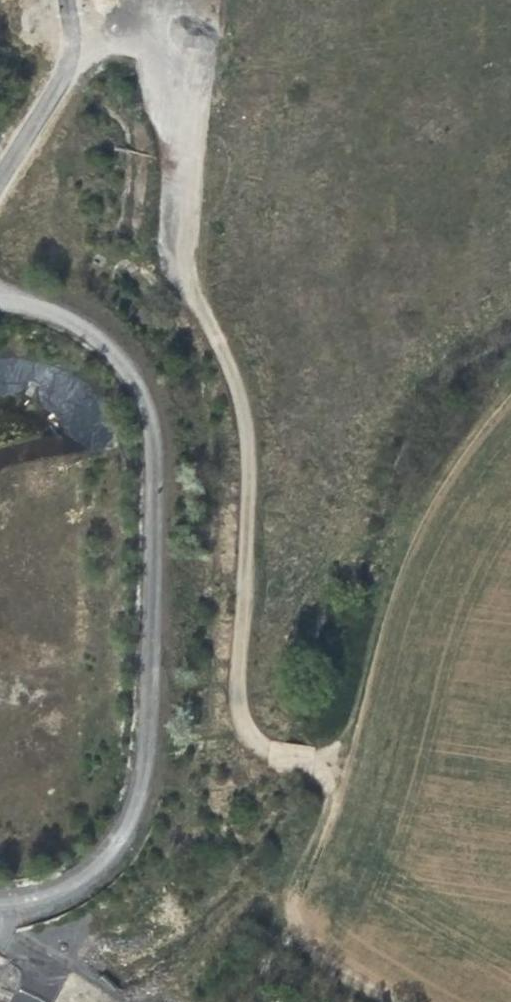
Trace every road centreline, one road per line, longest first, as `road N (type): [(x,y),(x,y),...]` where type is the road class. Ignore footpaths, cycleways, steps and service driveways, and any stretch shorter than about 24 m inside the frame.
road 1 (track): [(150,1),(143,249),(203,317),(231,382),(246,447),(231,706),(267,754),(310,757),(335,779)]
road 2 (unclassified): [(0,301),(44,311),(117,362),(152,447),(143,775),(125,830),(89,868),(37,897),(0,904)]
road 3 (track): [(335,779),(290,894),(297,935),(319,970),(382,1001)]

